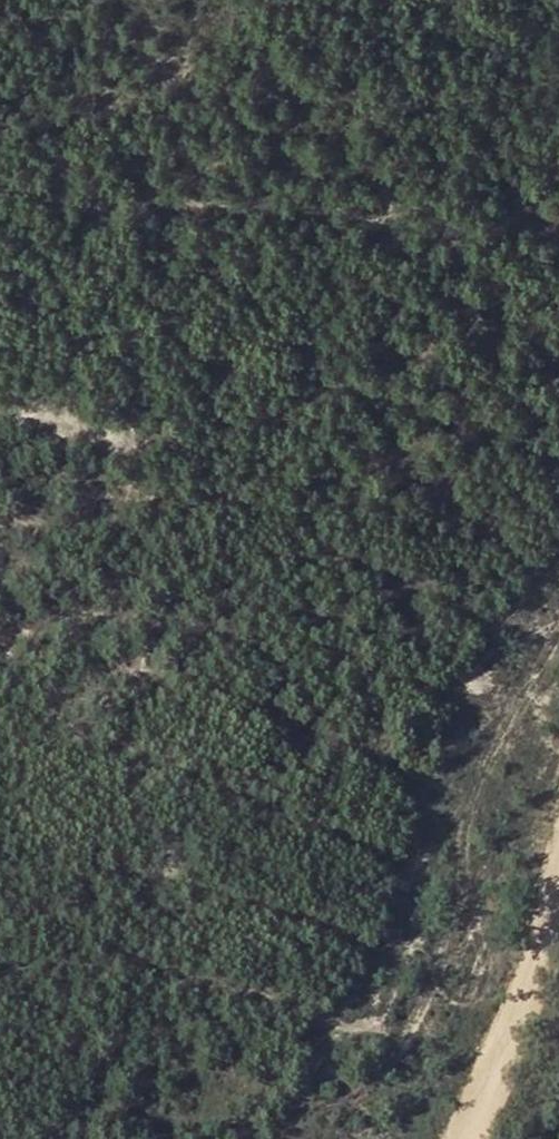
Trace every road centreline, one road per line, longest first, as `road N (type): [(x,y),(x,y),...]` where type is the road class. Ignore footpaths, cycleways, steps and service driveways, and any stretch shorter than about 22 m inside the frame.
road 1 (track): [(448,1138),(499,986),(558,849)]

